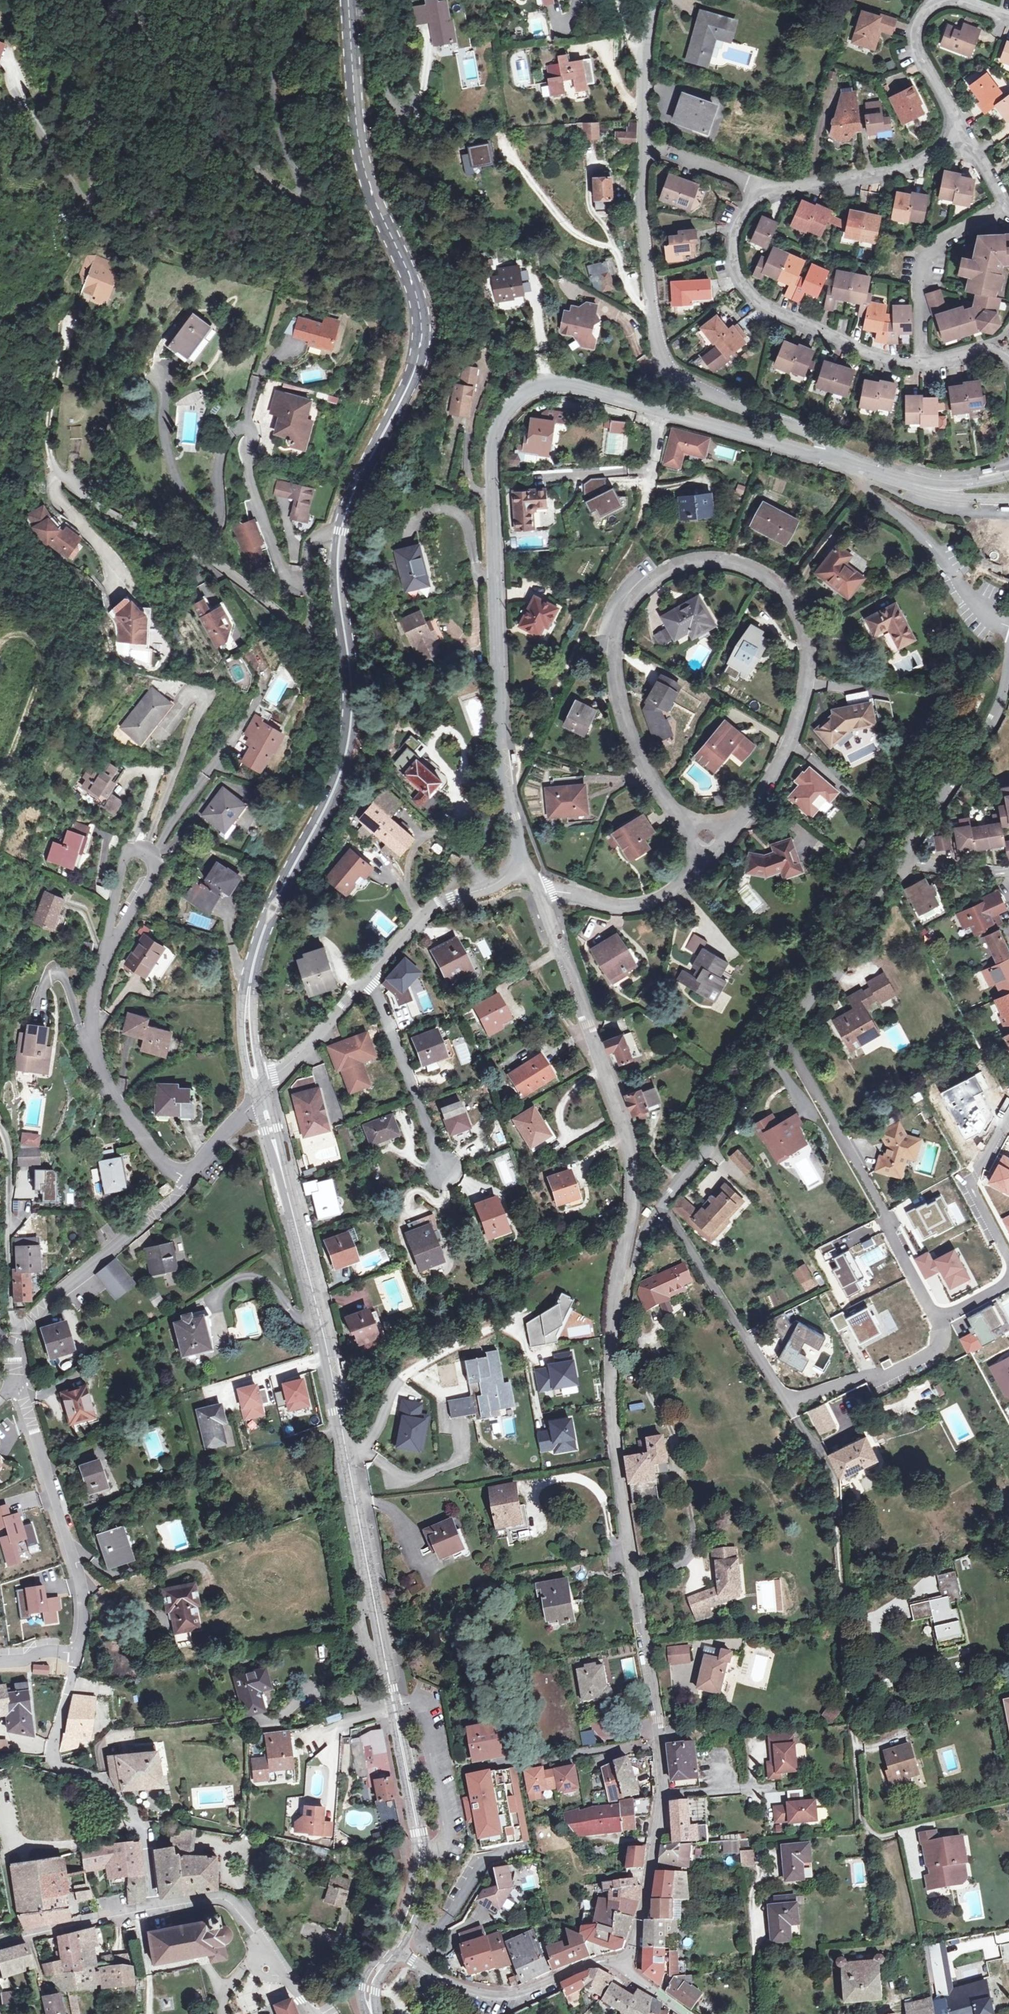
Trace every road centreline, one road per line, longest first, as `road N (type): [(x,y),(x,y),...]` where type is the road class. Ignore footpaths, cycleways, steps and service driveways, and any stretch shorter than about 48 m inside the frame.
road 1 (secondary): [(396,1945),(423,1847),(328,1358),(260,1089)]
road 2 (tertiary): [(828,459),(569,386),(531,388),(509,406),(491,461),(497,665),(506,789),(522,861)]
road 3 (residential): [(726,833),(742,824),(789,750),(806,664),(776,589),(742,563),(689,562),(651,573),(631,596),(619,635),(622,712),(635,754),(694,825)]
road 4 (residential): [(618,1288),(610,1382),(616,1474),(663,1795),(654,1878),(634,1950),(622,1961)]
road 5 (residential): [(152,1909),(146,1848),(130,1812),(53,1754),(89,1607),(22,1384)]
road 6 (secondary): [(260,1089),(249,1039),(252,968),(348,746),(340,532)]
road 7 (secondary): [(340,532),(415,371),(423,331),(357,143),(347,0)]
road 8 (residential): [(788,1408),(834,1477),(860,1821),(871,1833),(894,1836)]
road 9 (unclassified): [(828,459),(829,449),(808,433),(677,376),(661,354),(645,235),(644,146)]
road 10 (residential): [(539,893),(625,1141),(632,1194),(618,1288)]
road 11 (residential): [(60,478),(107,514),(228,572),(301,634),(314,632),(316,619),(305,581)]
road 12 (residential): [(937,1322),(782,1039)]
road 13 (residential): [(923,362),(882,358),(756,298),(736,244),(752,202),(773,192)]
road 14 (residential): [(185,1186),(110,1091),(98,1054),(99,978),(112,939)]
road 15 (residential): [(622,1961),(586,1965),(520,1994),(497,1996),(454,1985),(396,1945)]
road 16 (residential): [(660,1208),(788,1408)]
road 17 (residential): [(901,860),(994,719),(1008,666)]
road 18 (residential): [(305,581),(281,571),(250,484),(255,383)]
road 19 (residential): [(311,2013),(228,1901),(152,1909)]
road 20 (residential): [(22,1327),(185,1186)]
road 21 (residential): [(782,1039),(901,860)]
road 22 (track): [(0,786),(45,680),(47,654),(31,633),(21,633),(0,659)]
road 23 (residential): [(22,1327),(13,1314),(12,1153),(0,1121)]
road 24 (residential): [(660,1208),(782,1039)]
road 25 (residential): [(1008,205),(937,245),(924,264),(923,362)]
road 26 (residential): [(773,192),(896,171),(966,139)]
road 27 (residential): [(368,979),(444,1165)]
road 28 (tertiary): [(368,979),(438,905),(488,888),(522,861)]
road 29 (residential): [(112,939),(152,869),(148,849),(123,858),(112,917)]
road 30 (residential): [(539,893),(633,905),(656,900),(682,885),(700,855)]
road 31 (residential): [(788,1408),(930,1346),(937,1322)]
road 32 (residential): [(945,0),(920,20),(917,46),(966,139)]
road 33 (residential): [(152,1909),(0,1943)]
road 34 (tertiary): [(260,1089),(368,979)]
road 35 (residential): [(1008,1125),(993,1135),(973,1185),(1008,1254)]
road 36 (unclassified): [(644,146),(655,0)]
road 37 (residential): [(773,192),(644,146)]
road 38 (residential): [(185,1186),(260,1089)]

